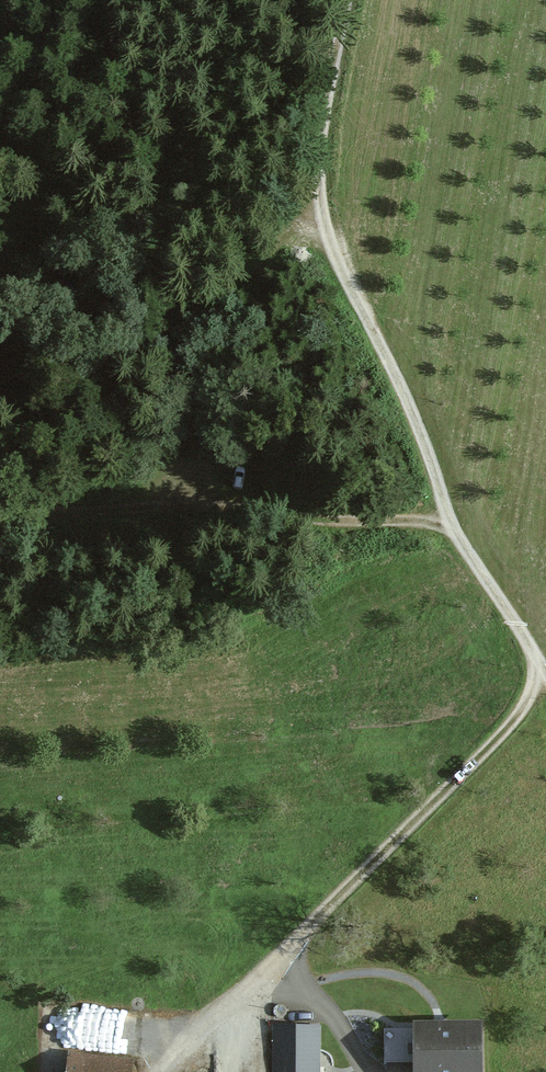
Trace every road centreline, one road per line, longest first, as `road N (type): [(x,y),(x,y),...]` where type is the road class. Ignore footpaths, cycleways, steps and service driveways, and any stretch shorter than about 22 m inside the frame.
road 1 (track): [(545,671),(457,531),(424,433),(319,220),(319,150),(346,0)]
road 2 (track): [(457,531),(179,499),(126,515),(0,528)]
road 3 (track): [(544,668),(523,709),(272,963)]
road 4 (track): [(272,963),(166,1071)]

